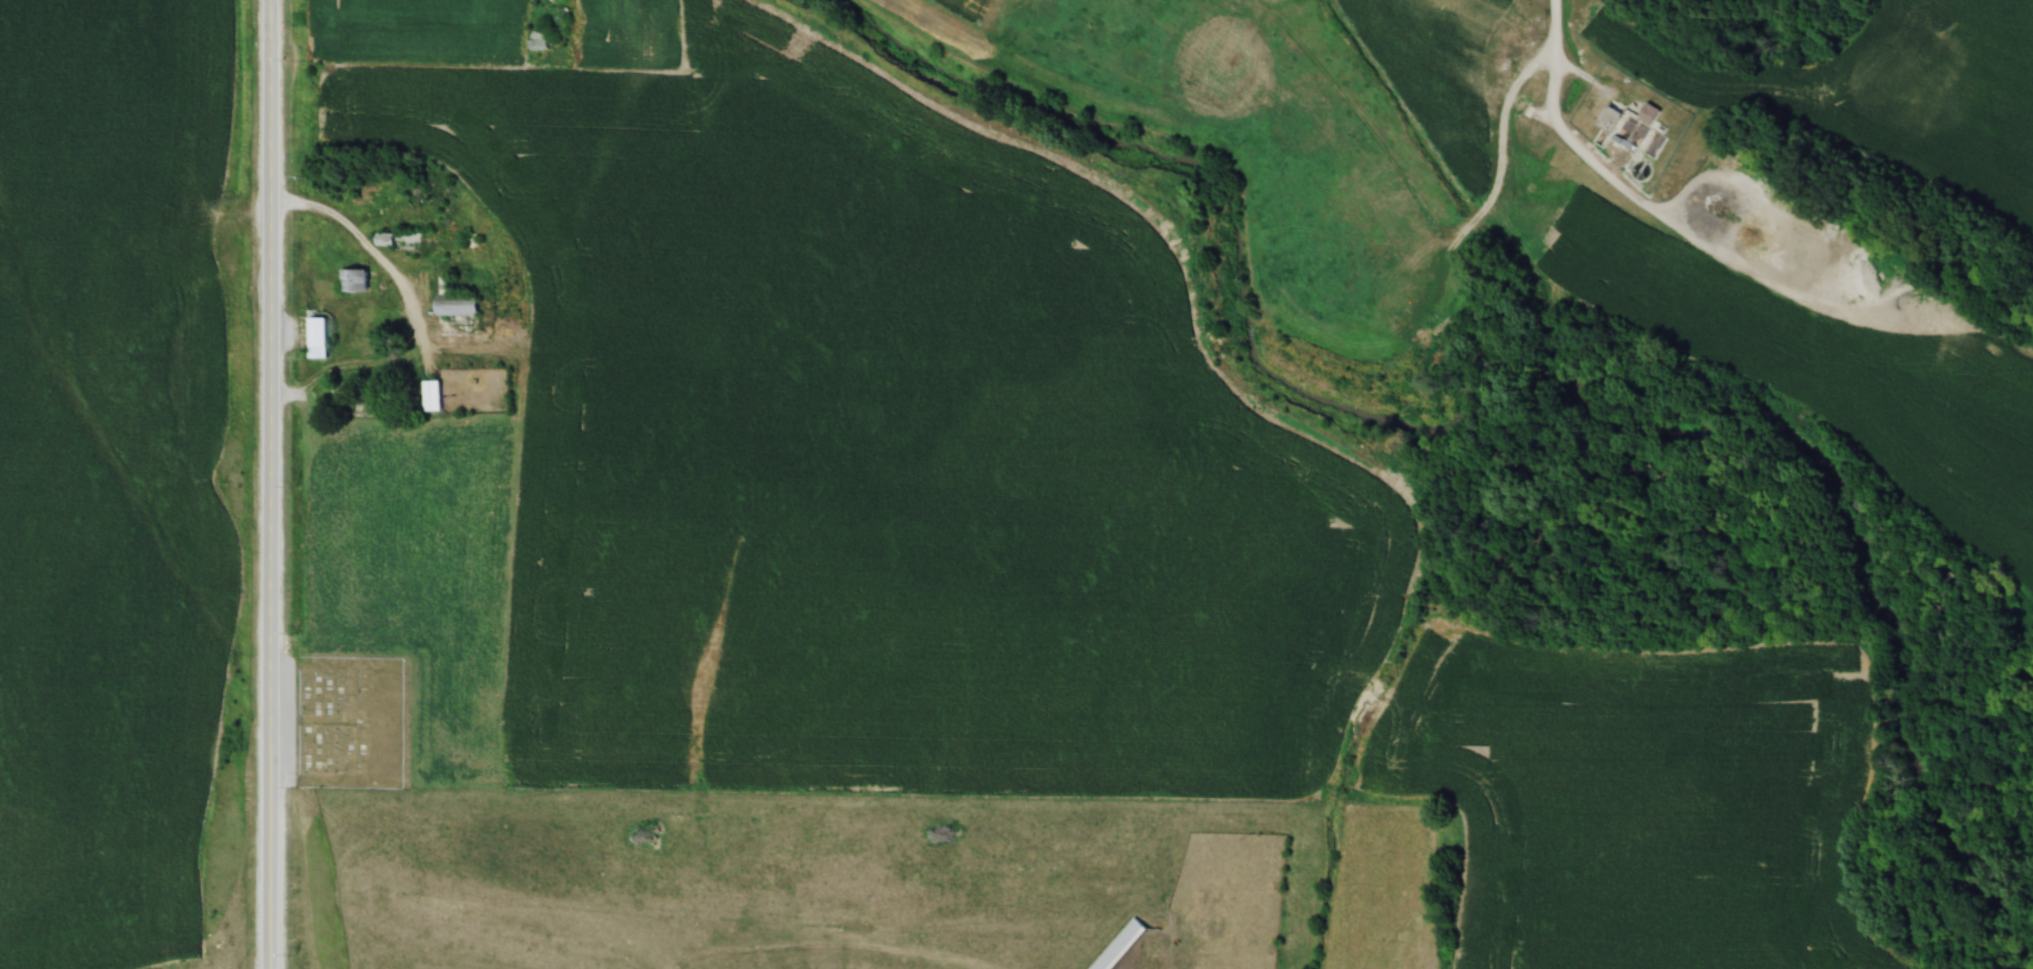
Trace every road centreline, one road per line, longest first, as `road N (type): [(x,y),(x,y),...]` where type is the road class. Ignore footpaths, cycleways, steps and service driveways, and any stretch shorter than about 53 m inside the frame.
road 1 (tertiary): [(269,968),(268,204)]
road 2 (tertiary): [(268,204),(269,0)]

